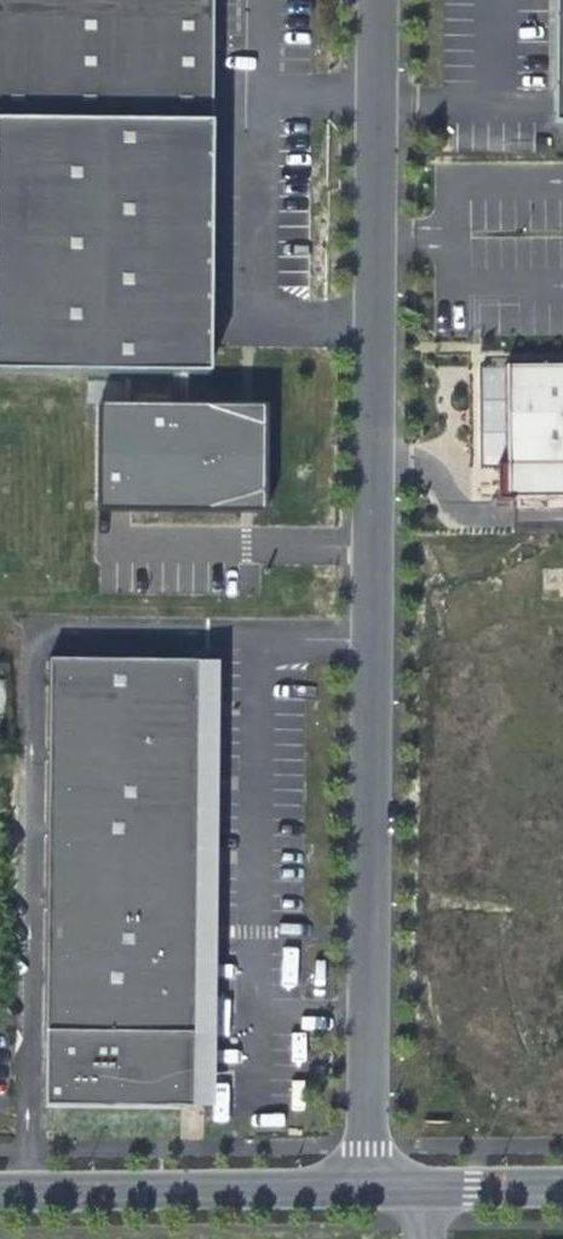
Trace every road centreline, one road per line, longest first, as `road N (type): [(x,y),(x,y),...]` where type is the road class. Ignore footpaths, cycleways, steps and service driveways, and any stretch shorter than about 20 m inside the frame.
road 1 (unclassified): [(358,1189),(371,0)]
road 2 (residential): [(0,1192),(358,1189)]
road 3 (residential): [(358,1189),(562,1187)]

